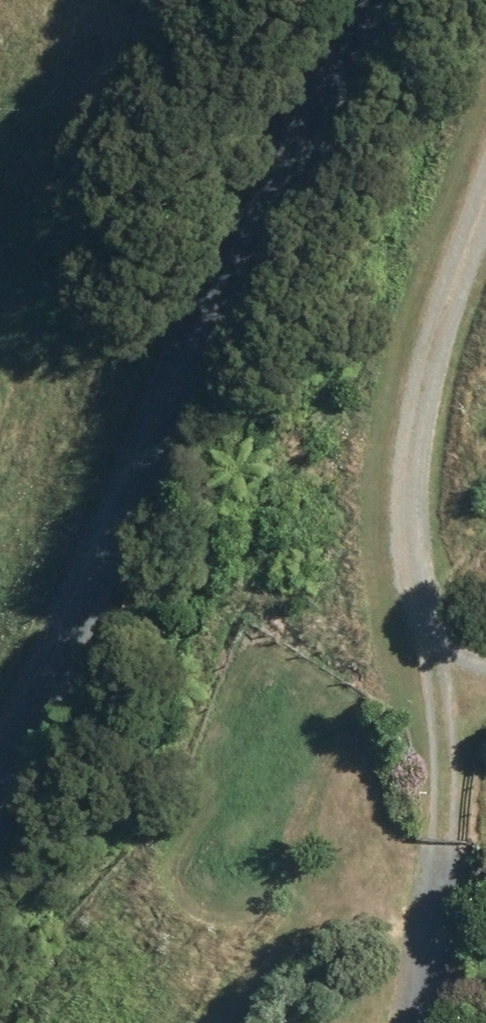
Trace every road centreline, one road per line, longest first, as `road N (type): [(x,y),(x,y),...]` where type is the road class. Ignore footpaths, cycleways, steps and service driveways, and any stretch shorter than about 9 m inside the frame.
road 1 (track): [(485,158),(457,229),(393,459),(448,875),(433,1022)]
road 2 (track): [(0,784),(295,147),(346,0)]

